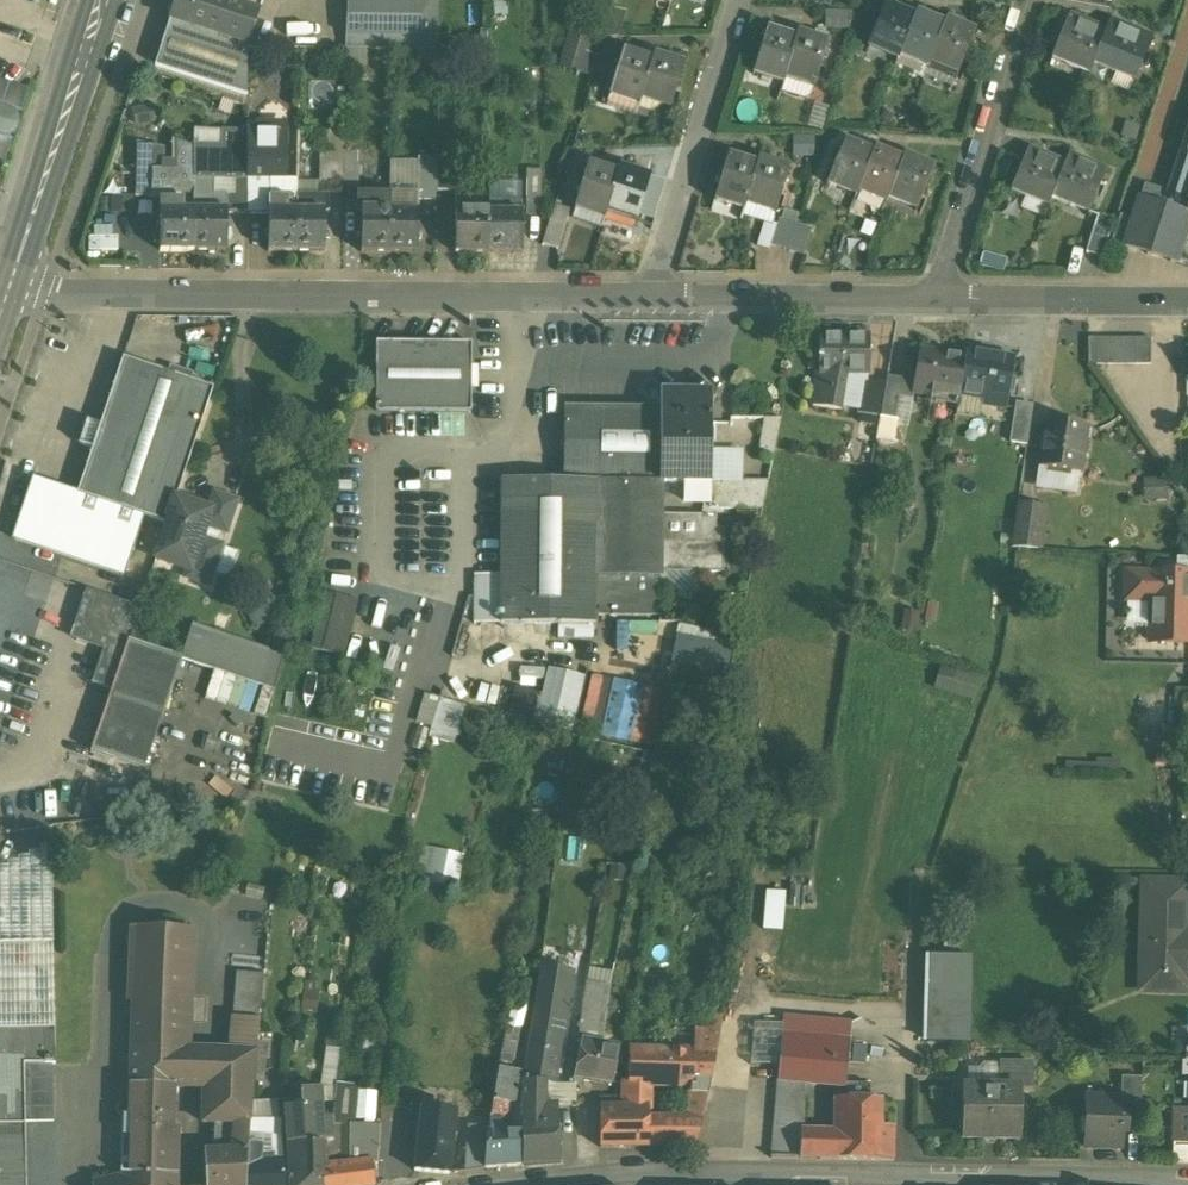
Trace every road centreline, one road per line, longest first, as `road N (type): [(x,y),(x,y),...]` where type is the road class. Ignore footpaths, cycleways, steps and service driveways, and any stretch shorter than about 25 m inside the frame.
road 1 (secondary): [(540,1184),(747,1173),(1187,1184)]
road 2 (residential): [(9,289),(44,295),(652,297)]
road 3 (residential): [(936,298),(1028,0)]
road 4 (residential): [(652,297),(740,0)]
road 5 (primary): [(9,289),(106,0)]
road 6 (residential): [(652,297),(936,298)]
road 7 (residential): [(936,298),(1187,301)]

